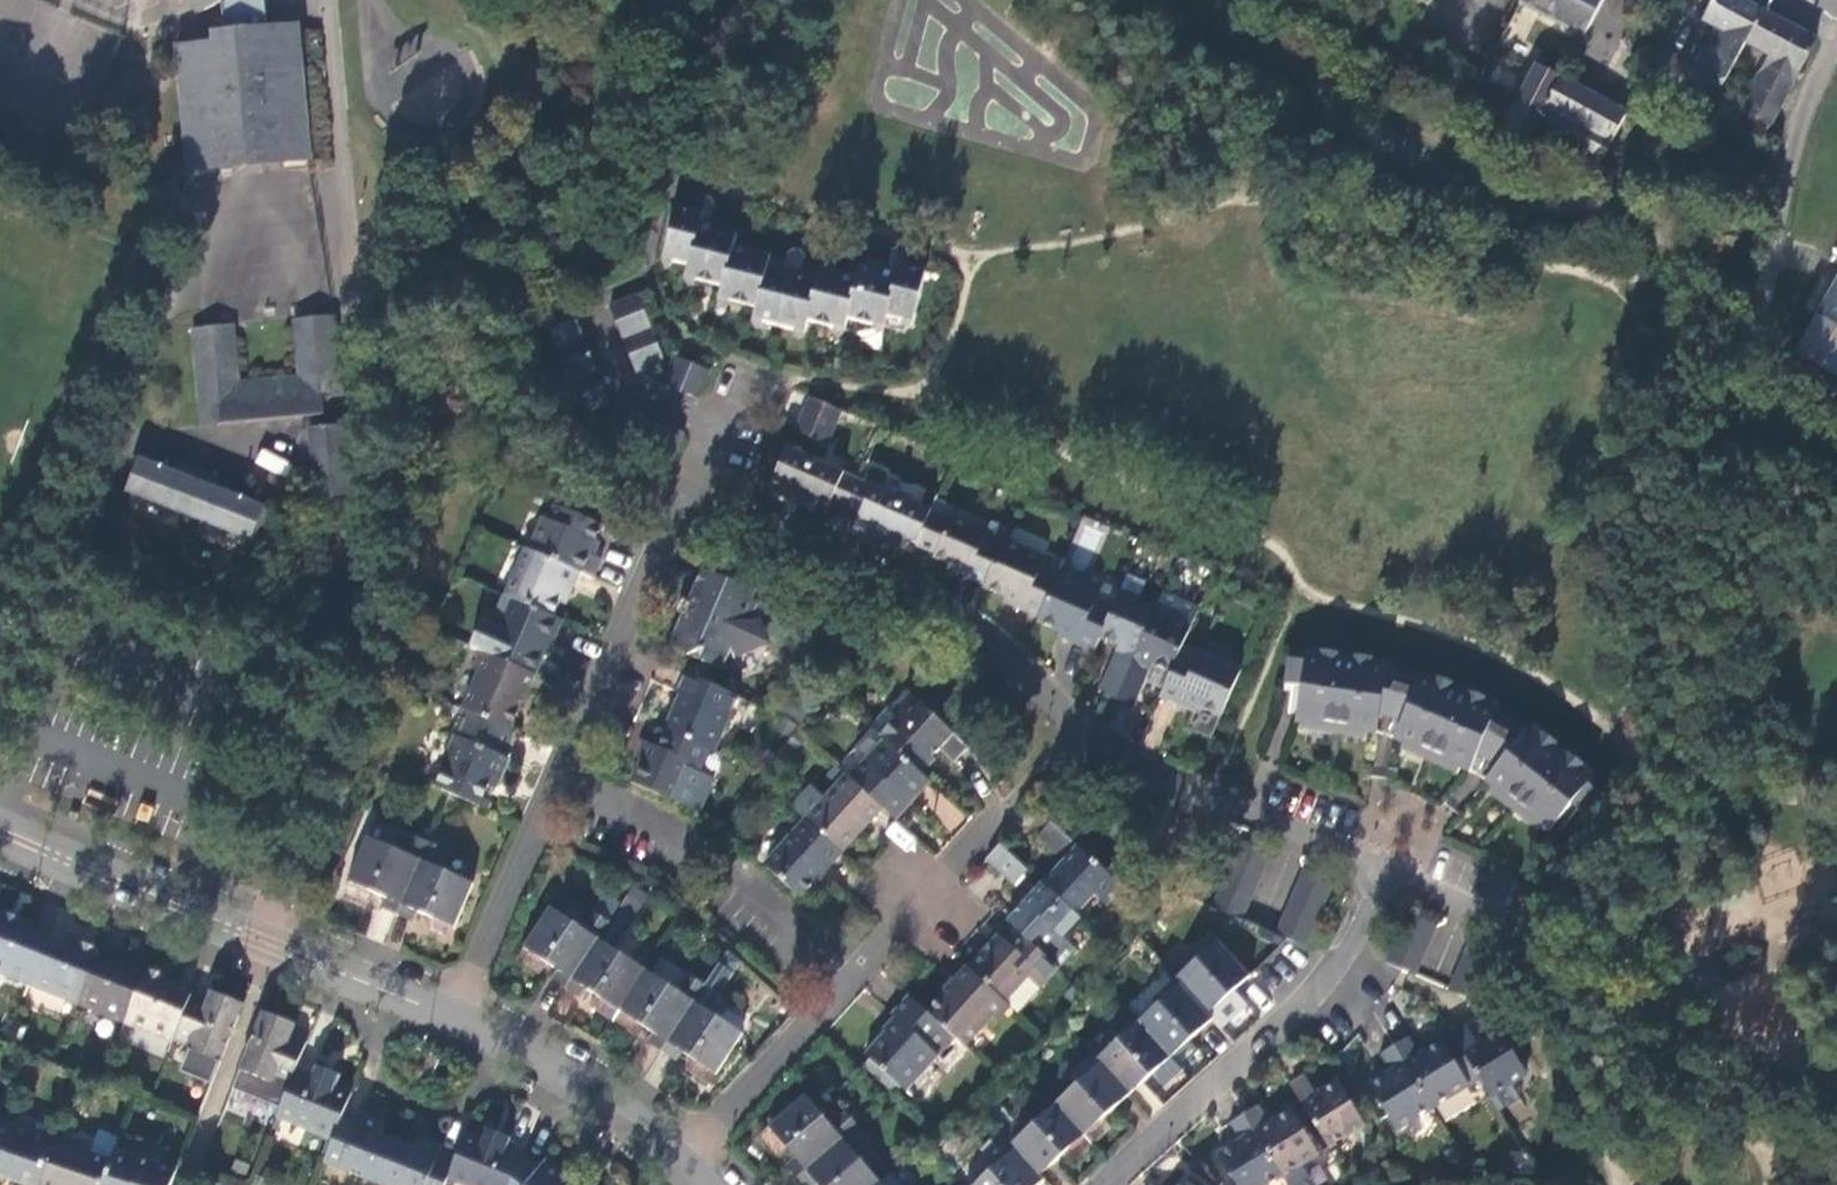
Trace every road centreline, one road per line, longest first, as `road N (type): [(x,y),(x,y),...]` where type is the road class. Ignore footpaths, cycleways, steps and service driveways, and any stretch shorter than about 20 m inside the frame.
road 1 (residential): [(1383,877),(1138,768),(1076,725),(957,613),(686,500)]
road 2 (residential): [(686,500),(454,1030)]
road 3 (residential): [(1016,806),(679,1173)]
road 4 (residential): [(454,1030),(276,962),(163,901),(0,833)]
road 5 (residential): [(1113,1184),(1331,985),(1383,877)]
road 6 (residential): [(679,1173),(578,1095),(454,1030)]
road 7 (residential): [(1519,945),(1383,877)]
road 8 (residential): [(738,366),(686,500)]

